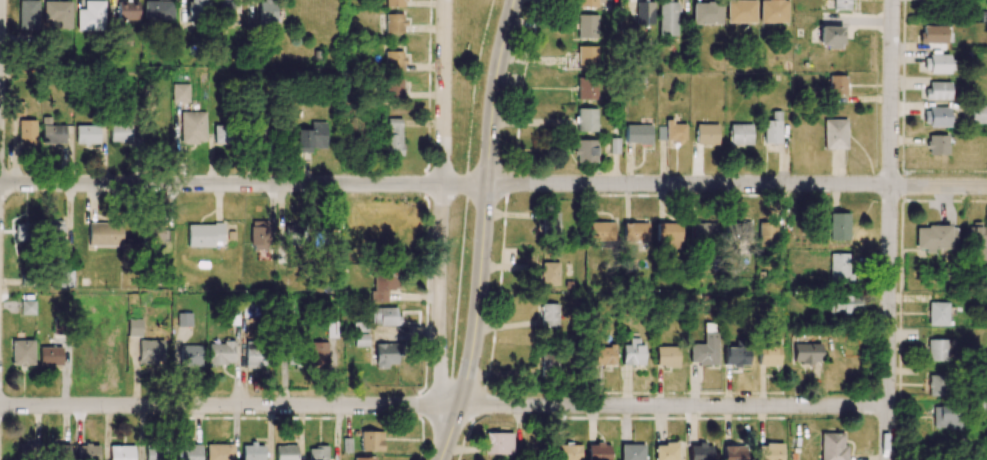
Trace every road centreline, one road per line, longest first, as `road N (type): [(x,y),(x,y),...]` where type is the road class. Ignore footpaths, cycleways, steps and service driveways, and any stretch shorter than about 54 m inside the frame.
road 1 (residential): [(0,184),(986,186)]
road 2 (residential): [(888,407),(0,406)]
road 3 (secondary): [(441,459),(479,318),(493,109),(513,0)]
road 4 (residential): [(887,459),(892,0)]
road 5 (residential): [(451,406),(441,380),(445,0)]

